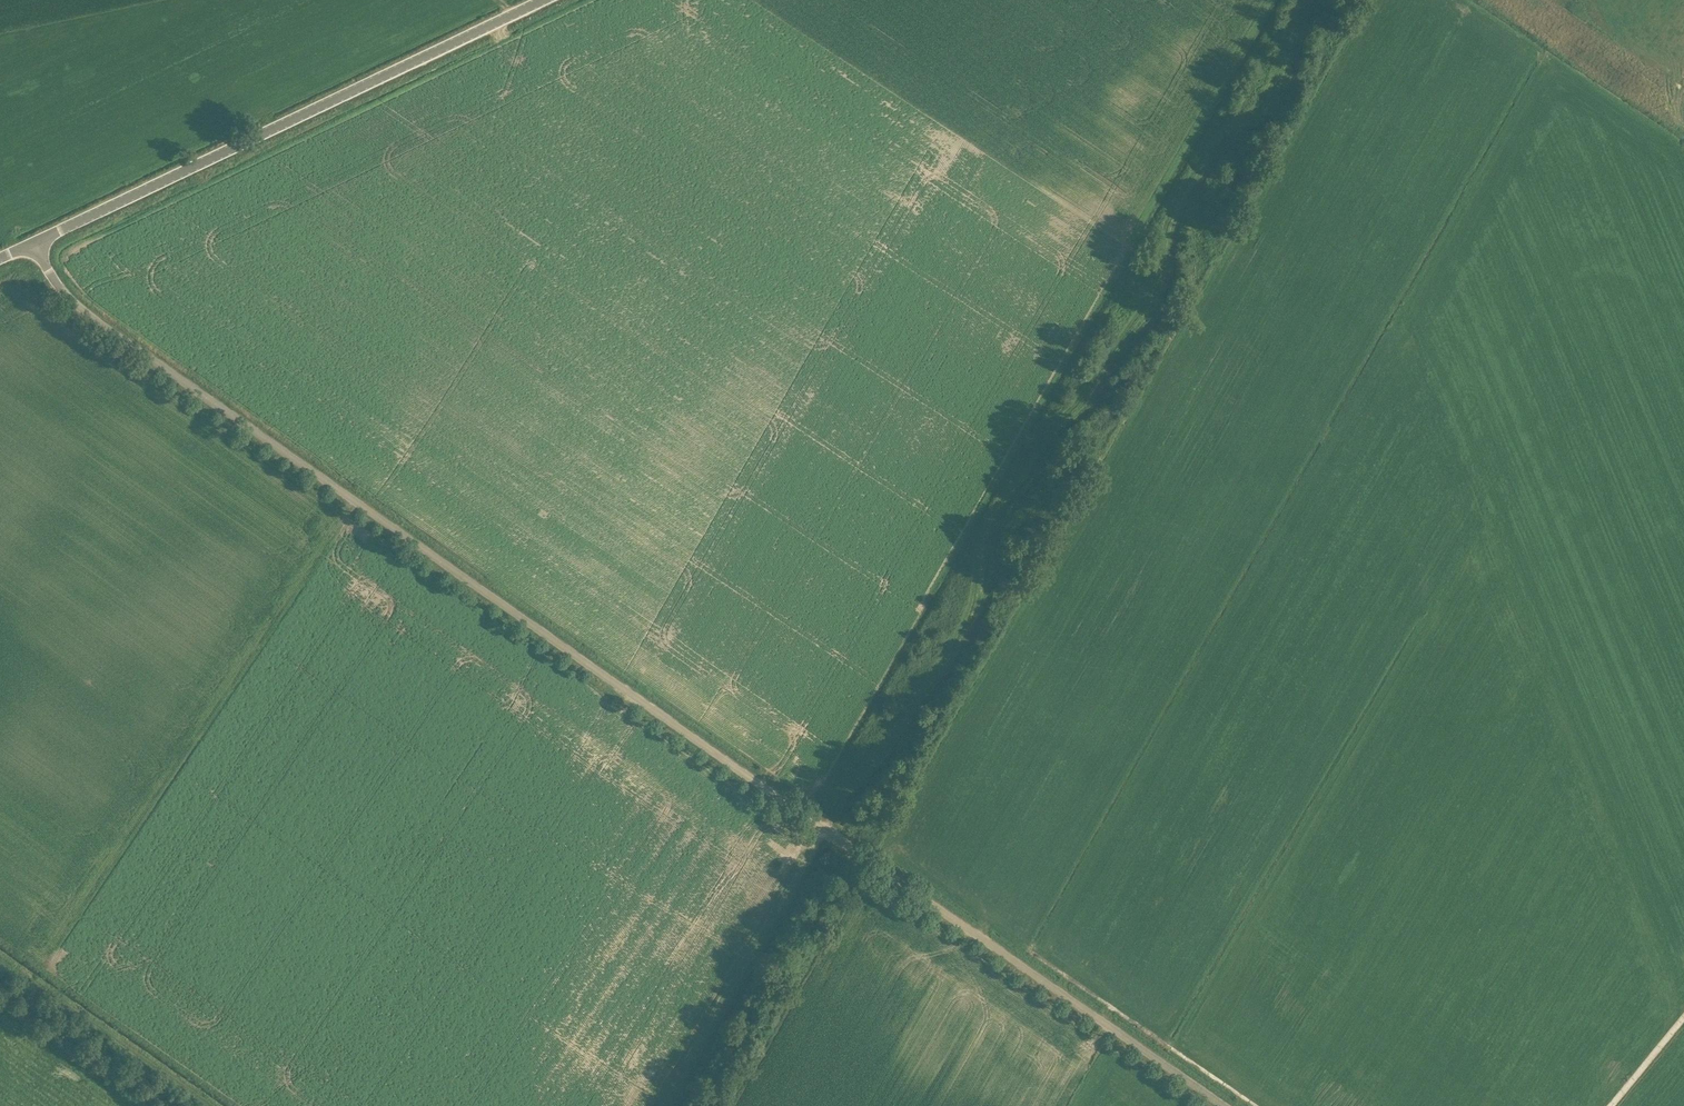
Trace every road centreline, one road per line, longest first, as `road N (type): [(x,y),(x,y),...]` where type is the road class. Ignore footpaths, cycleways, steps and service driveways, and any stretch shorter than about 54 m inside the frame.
road 1 (unclassified): [(1227,1105),(114,332),(56,285),(33,242)]
road 2 (track): [(828,828),(903,738),(984,597),(986,549),(1009,498),(1152,316),(1166,284),(1174,217),(1195,180),(1217,147),(1269,115),(1306,0)]
road 3 (unclassified): [(33,242),(541,0)]
road 4 (track): [(0,956),(214,1105)]

